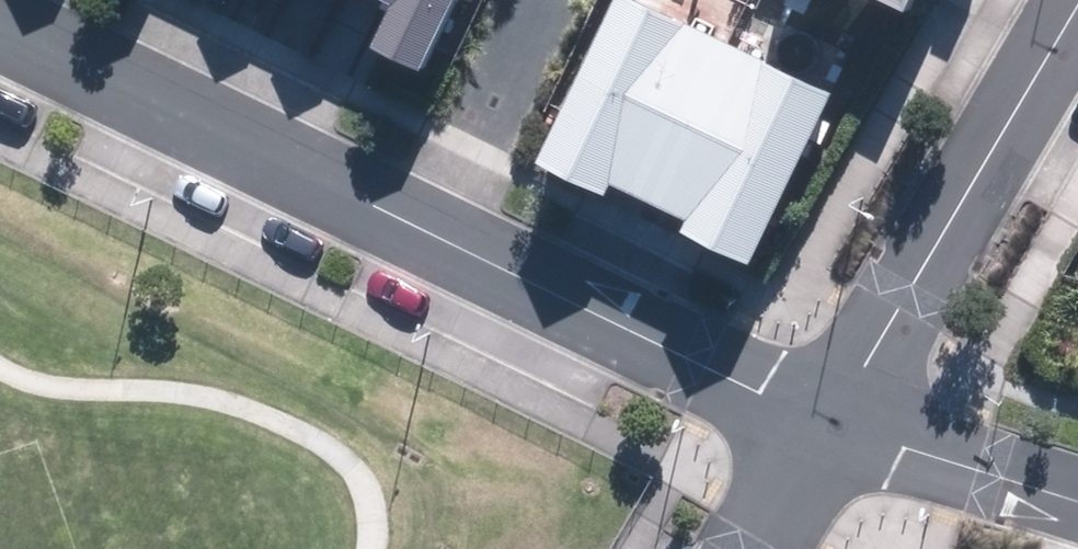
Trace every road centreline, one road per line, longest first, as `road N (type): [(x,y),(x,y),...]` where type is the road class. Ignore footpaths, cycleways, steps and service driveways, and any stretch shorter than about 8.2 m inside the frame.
road 1 (residential): [(823,421),(1069,0)]
road 2 (residential): [(435,231),(0,27)]
road 3 (residential): [(823,421),(435,231)]
road 4 (residential): [(1077,499),(823,421)]
road 5 (residential): [(547,0),(435,231)]
road 6 (residential): [(749,548),(823,421)]

